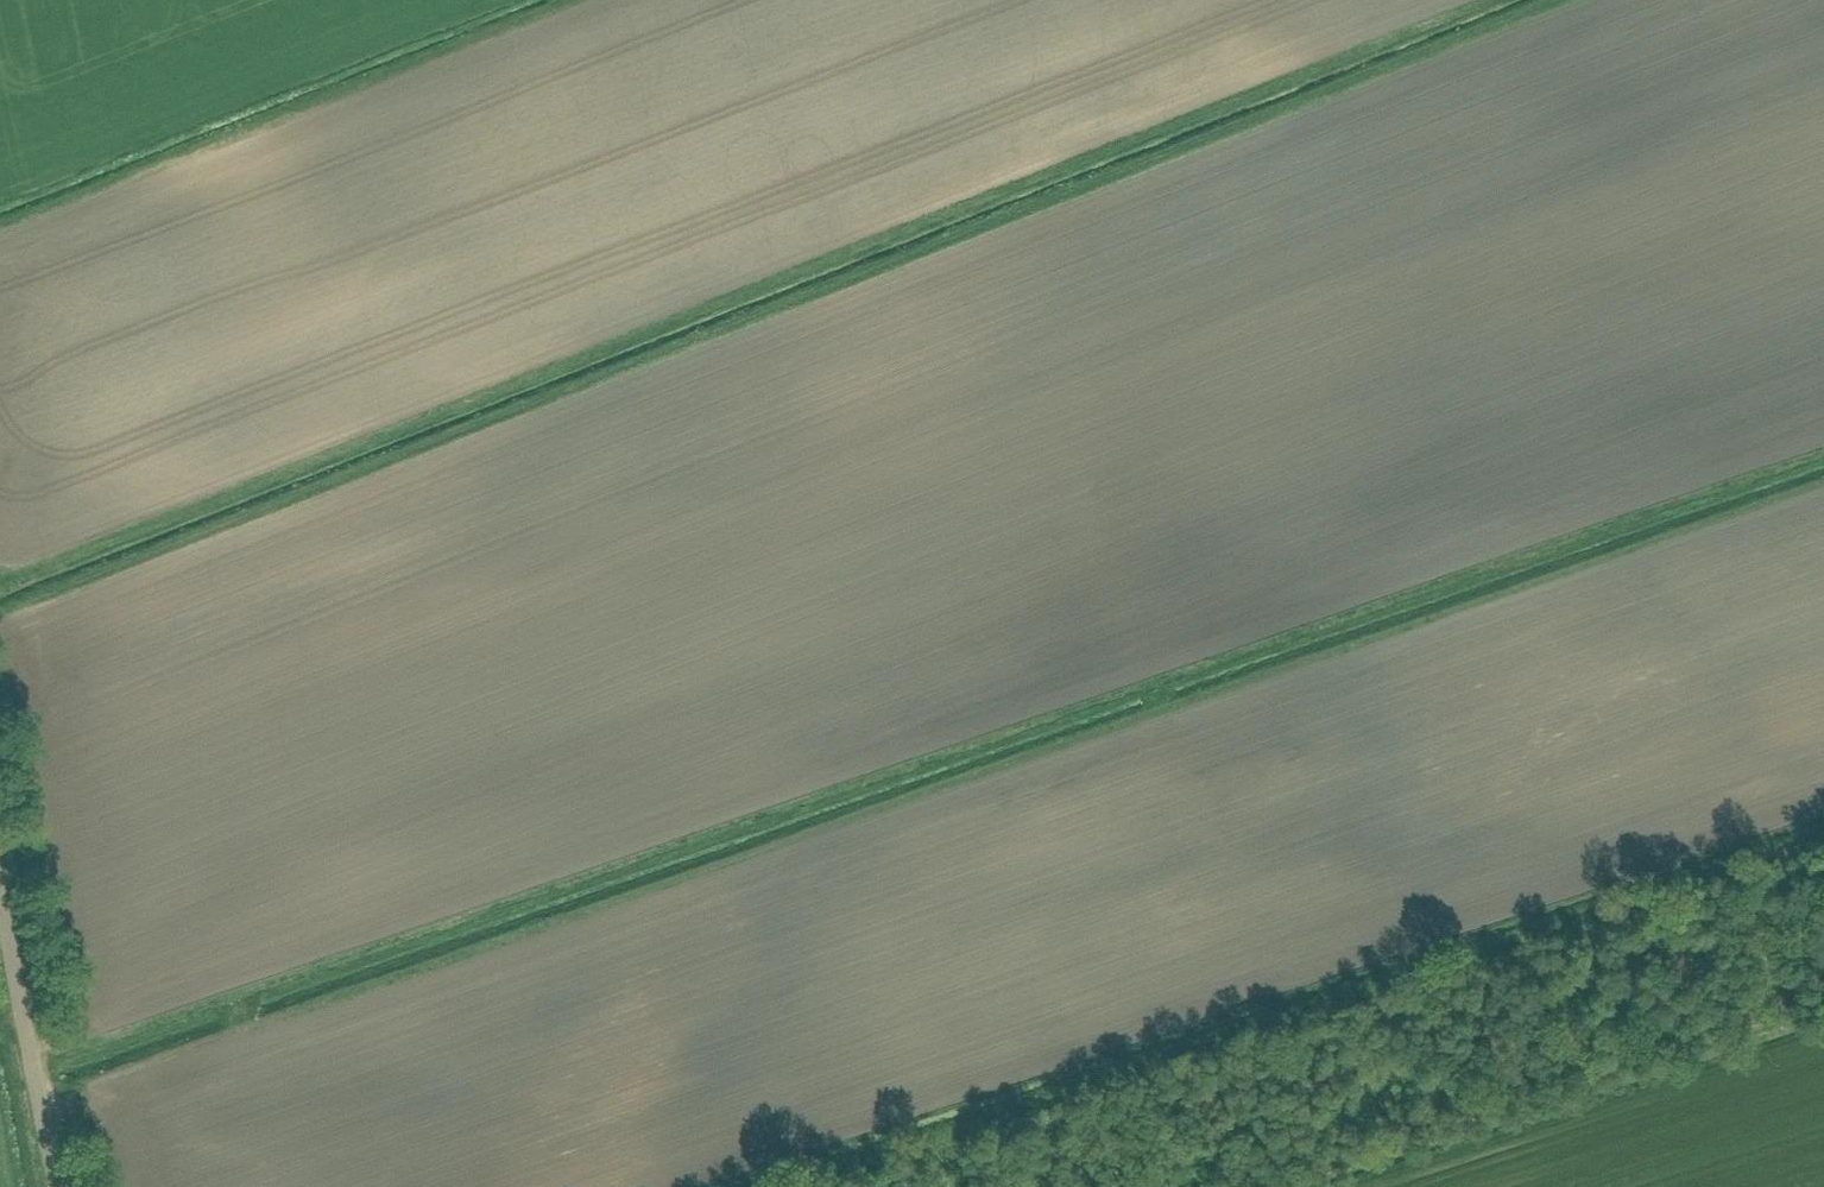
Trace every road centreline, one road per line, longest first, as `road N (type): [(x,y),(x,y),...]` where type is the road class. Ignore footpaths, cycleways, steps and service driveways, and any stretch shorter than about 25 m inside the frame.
road 1 (unclassified): [(58,1186),(0,898)]

